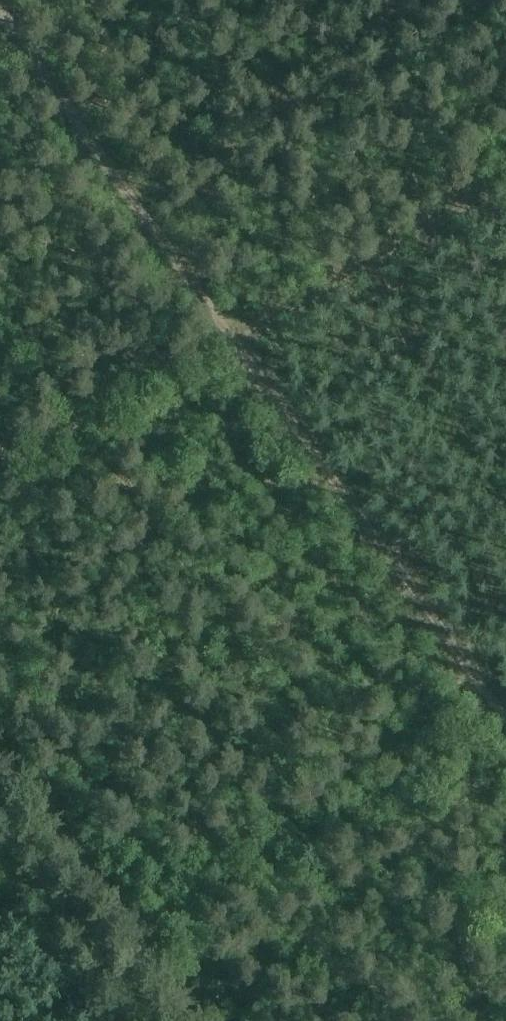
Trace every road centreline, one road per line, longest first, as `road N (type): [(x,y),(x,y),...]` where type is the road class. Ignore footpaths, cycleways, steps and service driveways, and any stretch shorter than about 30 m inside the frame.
road 1 (track): [(505,721),(0,9)]
road 2 (track): [(0,753),(195,1020)]
road 3 (track): [(232,338),(505,180)]

